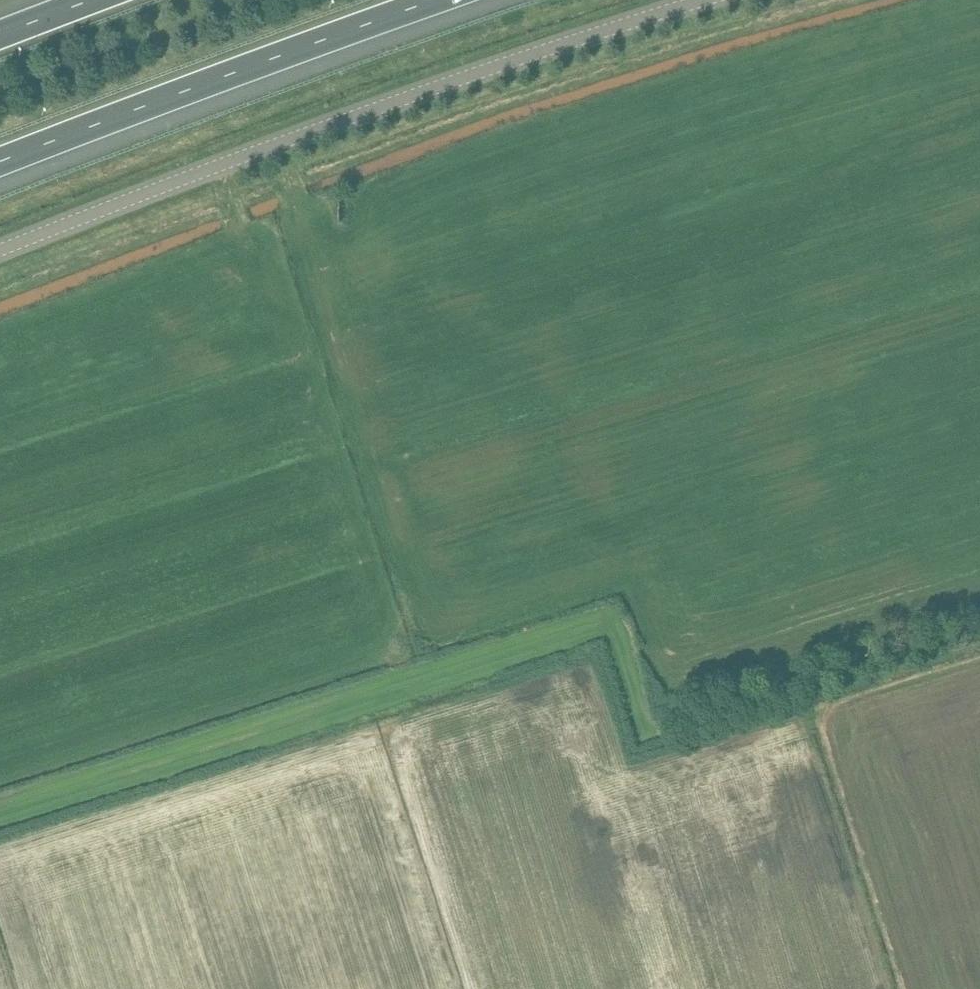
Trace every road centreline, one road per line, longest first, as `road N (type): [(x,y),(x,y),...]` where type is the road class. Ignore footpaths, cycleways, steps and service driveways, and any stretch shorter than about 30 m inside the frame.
road 1 (unclassified): [(0,250),(201,171),(705,0)]
road 2 (motorway): [(0,161),(438,0)]
road 3 (track): [(979,631),(646,732)]

